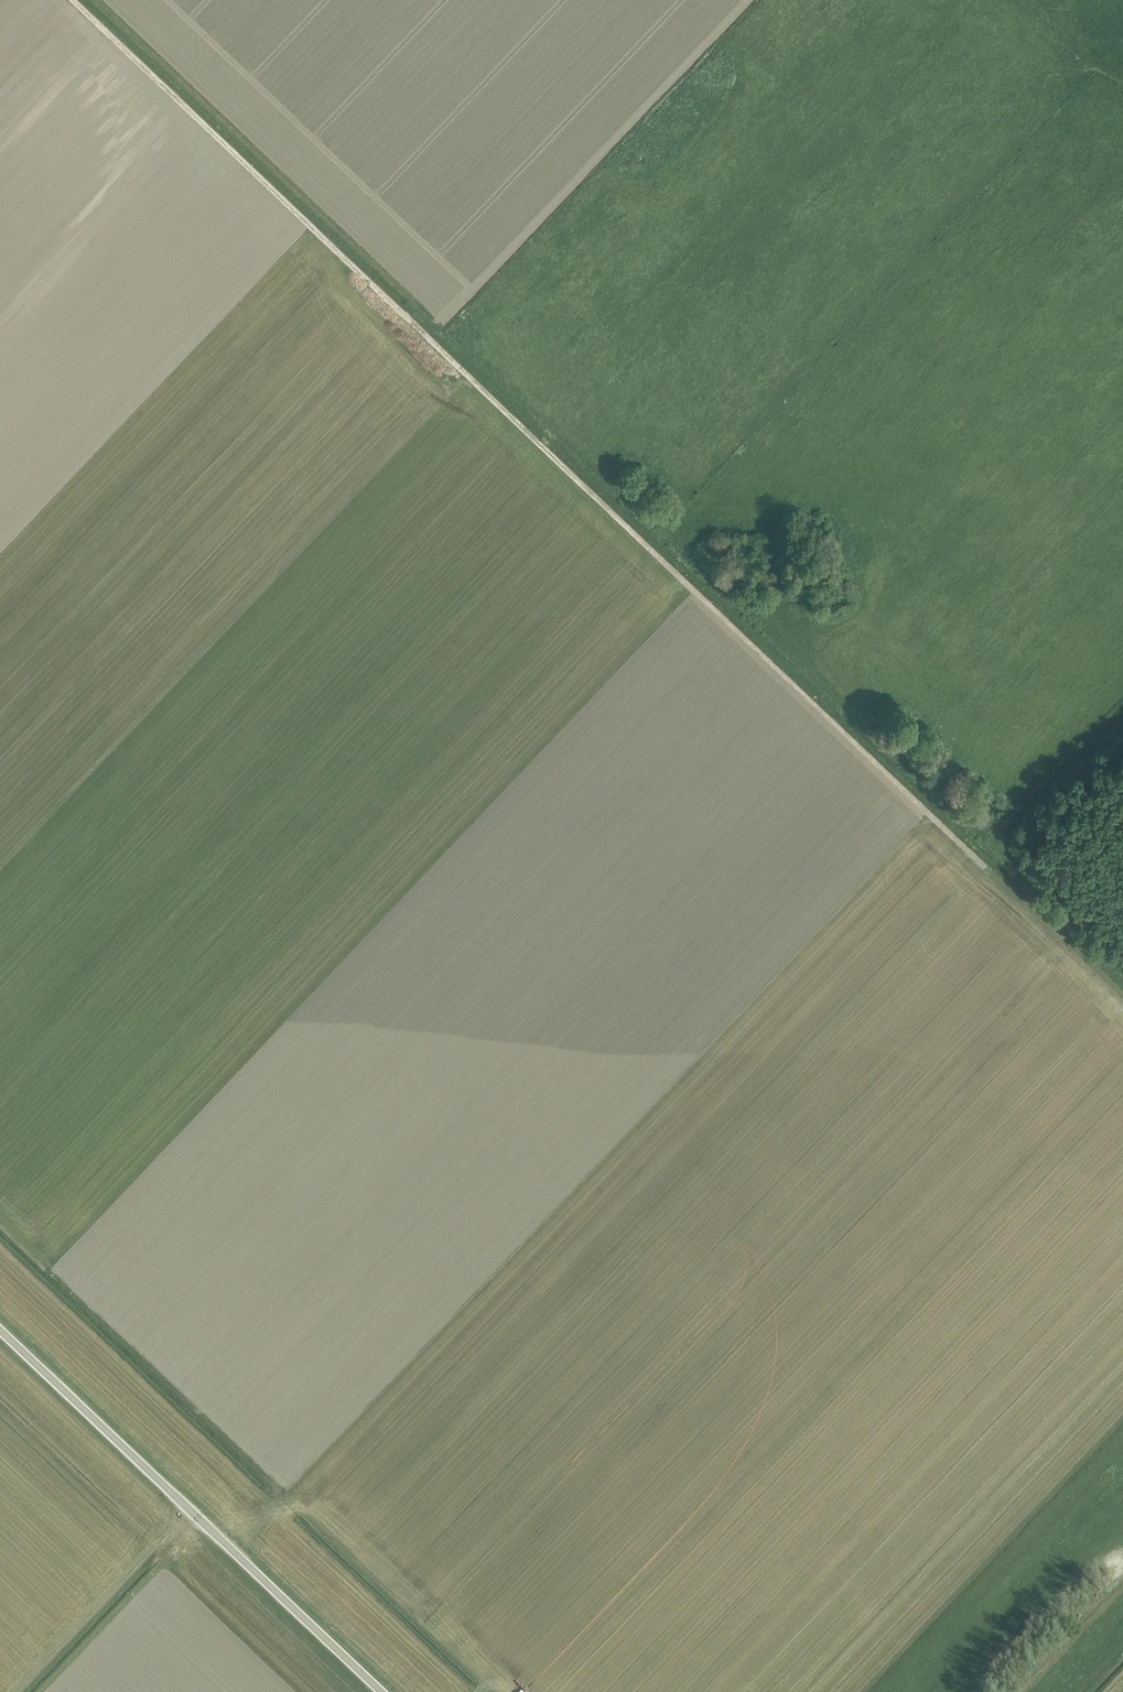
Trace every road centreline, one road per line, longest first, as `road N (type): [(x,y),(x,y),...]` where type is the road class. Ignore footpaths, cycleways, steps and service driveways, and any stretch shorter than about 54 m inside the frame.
road 1 (tertiary): [(379,1691),(0,1332)]
road 2 (track): [(1122,974),(990,843),(1019,819)]
road 3 (track): [(1122,1584),(1021,1691)]

